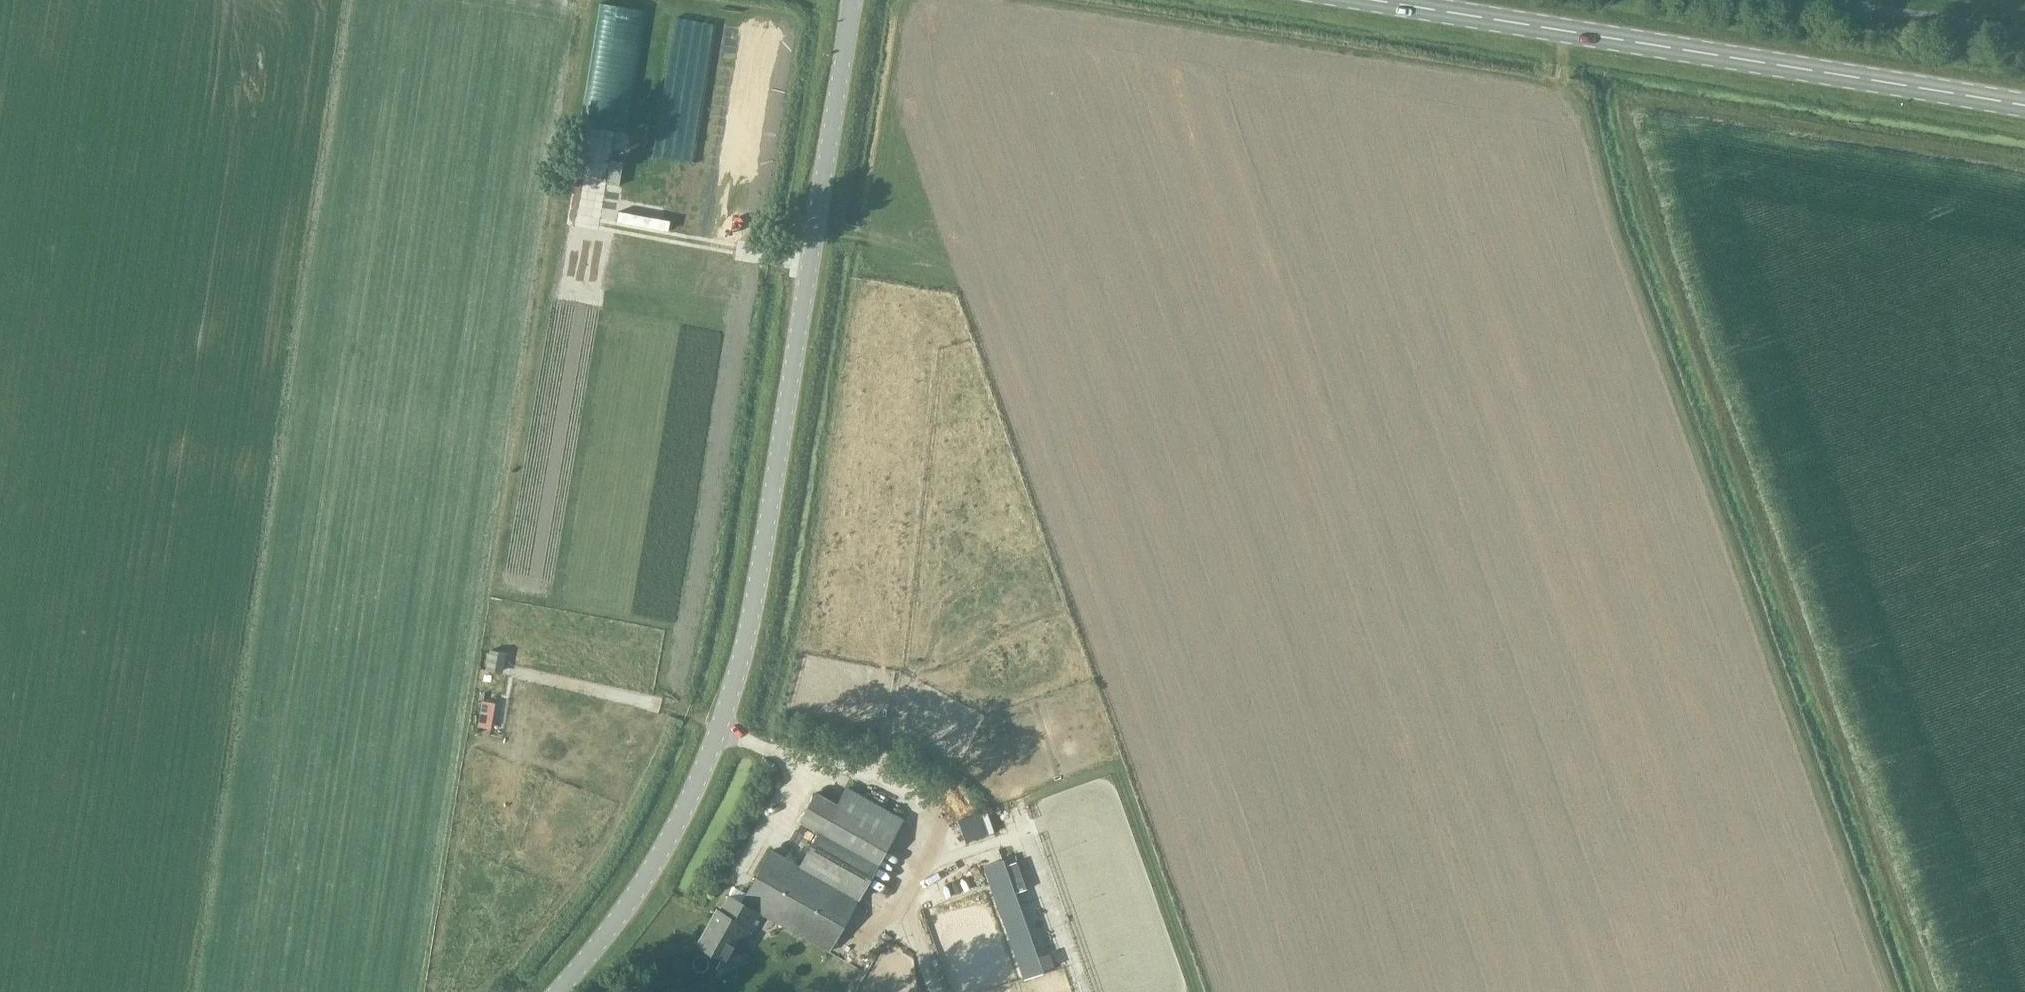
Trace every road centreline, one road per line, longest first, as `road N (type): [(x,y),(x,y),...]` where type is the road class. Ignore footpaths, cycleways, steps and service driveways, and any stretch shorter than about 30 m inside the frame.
road 1 (unclassified): [(562,991),(662,860),(739,668),(851,0)]
road 2 (tertiary): [(2024,105),(1370,0)]

